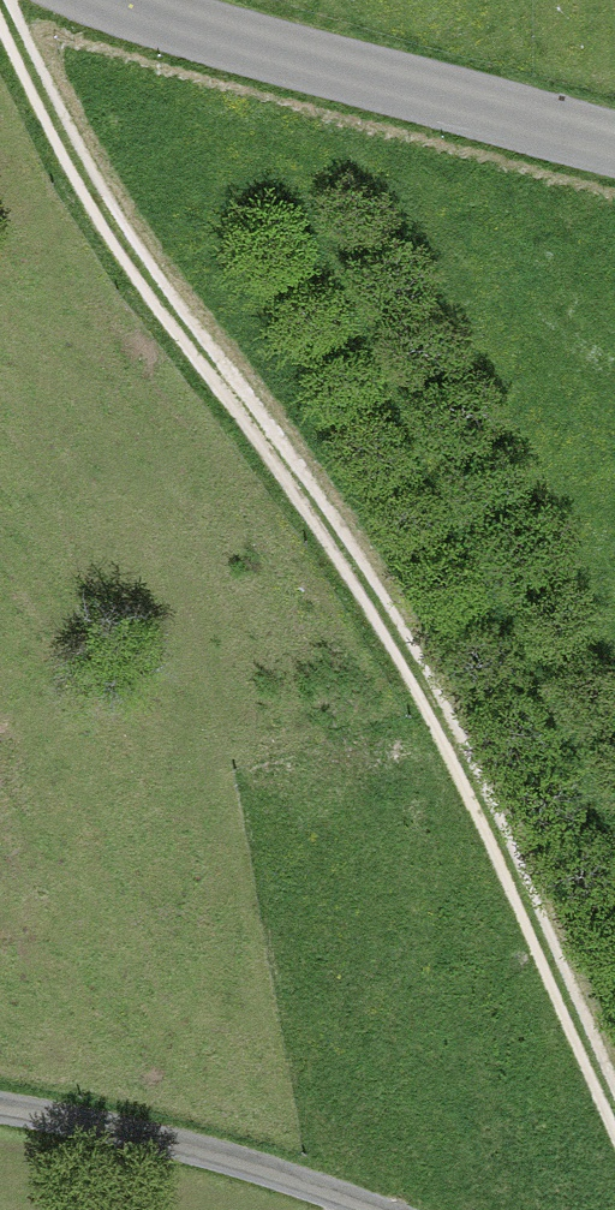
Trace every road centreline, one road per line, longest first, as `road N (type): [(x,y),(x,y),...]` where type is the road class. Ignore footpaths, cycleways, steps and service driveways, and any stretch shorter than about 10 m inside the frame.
road 1 (track): [(0,21),(113,240),(266,437),(401,655),(503,863),(614,1125)]
road 2 (tertiary): [(108,0),(280,57),(614,149)]
road 3 (track): [(0,1116),(208,1154),(361,1209)]

